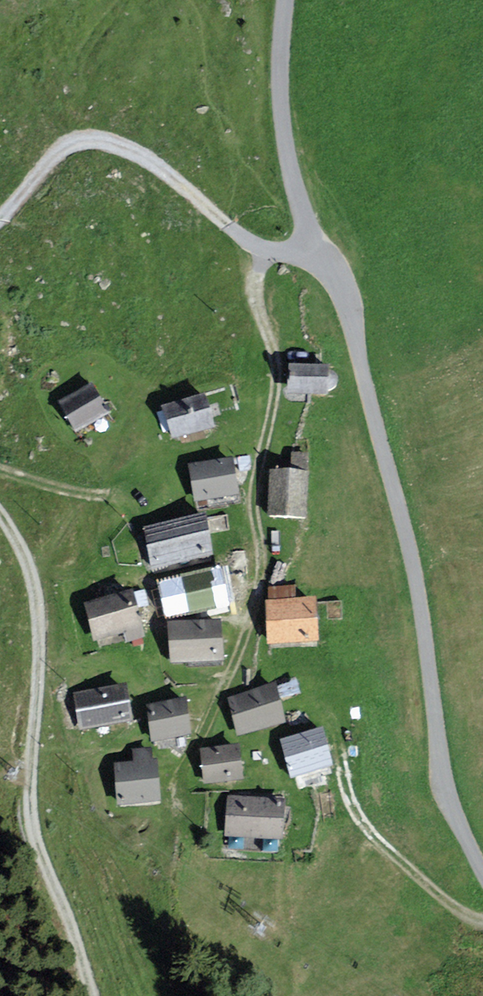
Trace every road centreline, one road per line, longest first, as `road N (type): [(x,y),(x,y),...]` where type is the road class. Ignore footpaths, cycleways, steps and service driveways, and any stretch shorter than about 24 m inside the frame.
road 1 (unclassified): [(482,878),(440,775),(402,533),(340,290),(318,259),(294,192),(283,126),(288,0)]
road 2 (track): [(93,995),(31,821),(40,635),(33,576),(0,511)]
road 3 (track): [(0,223),(56,148),(73,138),(109,141),(141,154),(215,221),(271,249),(318,259)]

